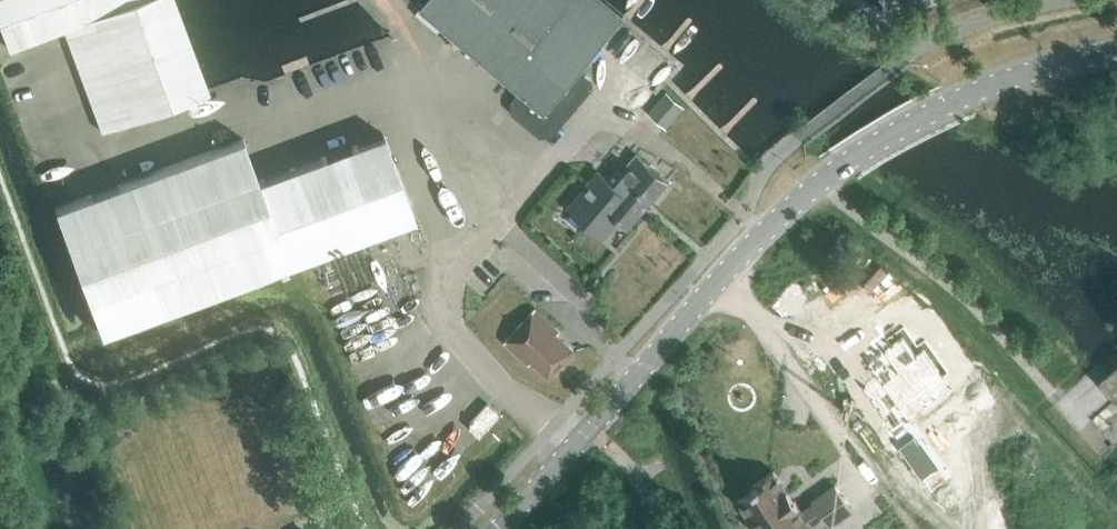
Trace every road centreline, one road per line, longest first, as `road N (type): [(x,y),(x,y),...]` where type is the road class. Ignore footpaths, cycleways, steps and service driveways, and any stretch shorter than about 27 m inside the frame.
road 1 (tertiary): [(500,528),(779,214),(842,163),(945,98)]
road 2 (tertiary): [(1116,52),(945,98)]

